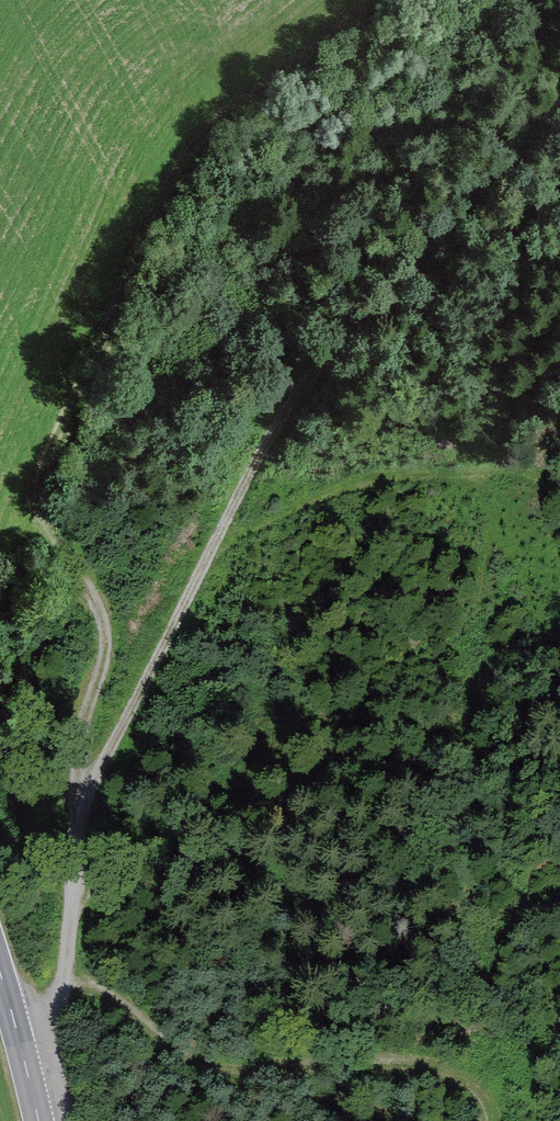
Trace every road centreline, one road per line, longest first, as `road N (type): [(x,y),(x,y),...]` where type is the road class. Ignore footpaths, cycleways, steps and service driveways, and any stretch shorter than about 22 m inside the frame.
road 1 (track): [(559,106),(333,345),(272,429),(84,790),(63,1043),(26,1063)]
road 2 (track): [(84,790),(95,618),(46,522),(45,473),(183,161),(365,0)]
road 3 (tertiary): [(0,976),(39,1120)]

